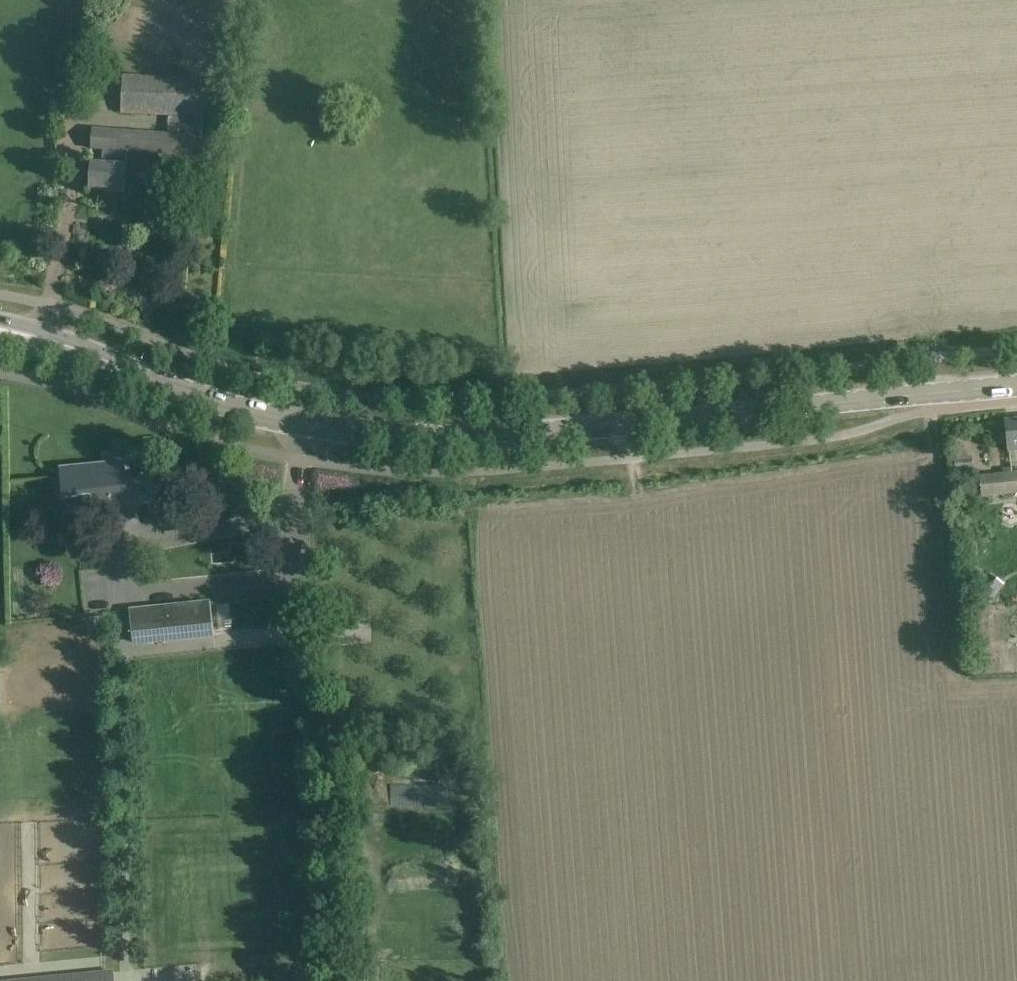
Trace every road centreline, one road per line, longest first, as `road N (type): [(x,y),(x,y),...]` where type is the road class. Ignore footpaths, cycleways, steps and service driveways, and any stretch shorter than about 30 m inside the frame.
road 1 (tertiary): [(1016,386),(487,440),(417,439),(333,433),(246,414),(92,357)]

